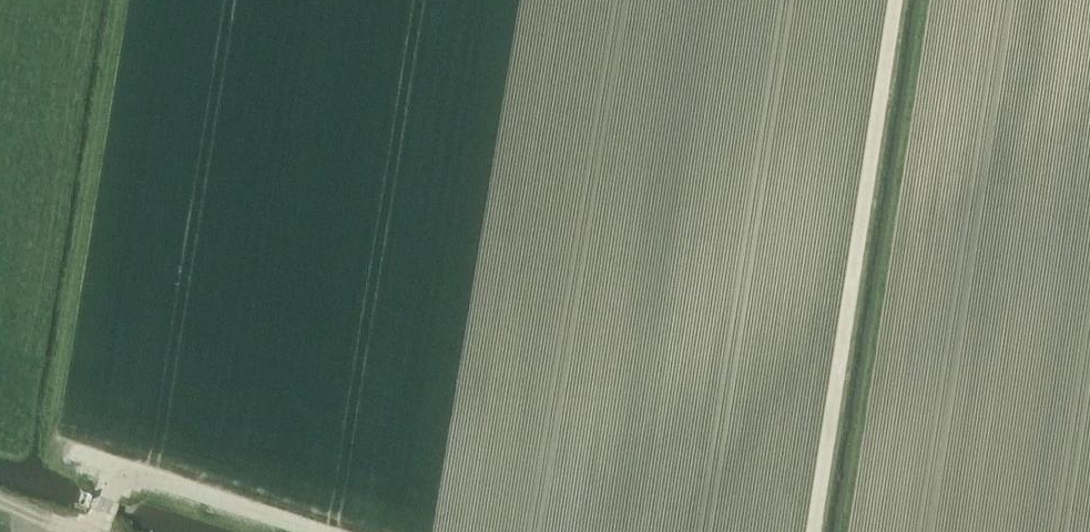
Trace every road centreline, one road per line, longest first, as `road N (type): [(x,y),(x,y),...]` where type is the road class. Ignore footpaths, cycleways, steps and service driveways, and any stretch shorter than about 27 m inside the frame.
road 1 (track): [(814,531),(896,0)]
road 2 (track): [(91,529),(113,470),(312,531)]

